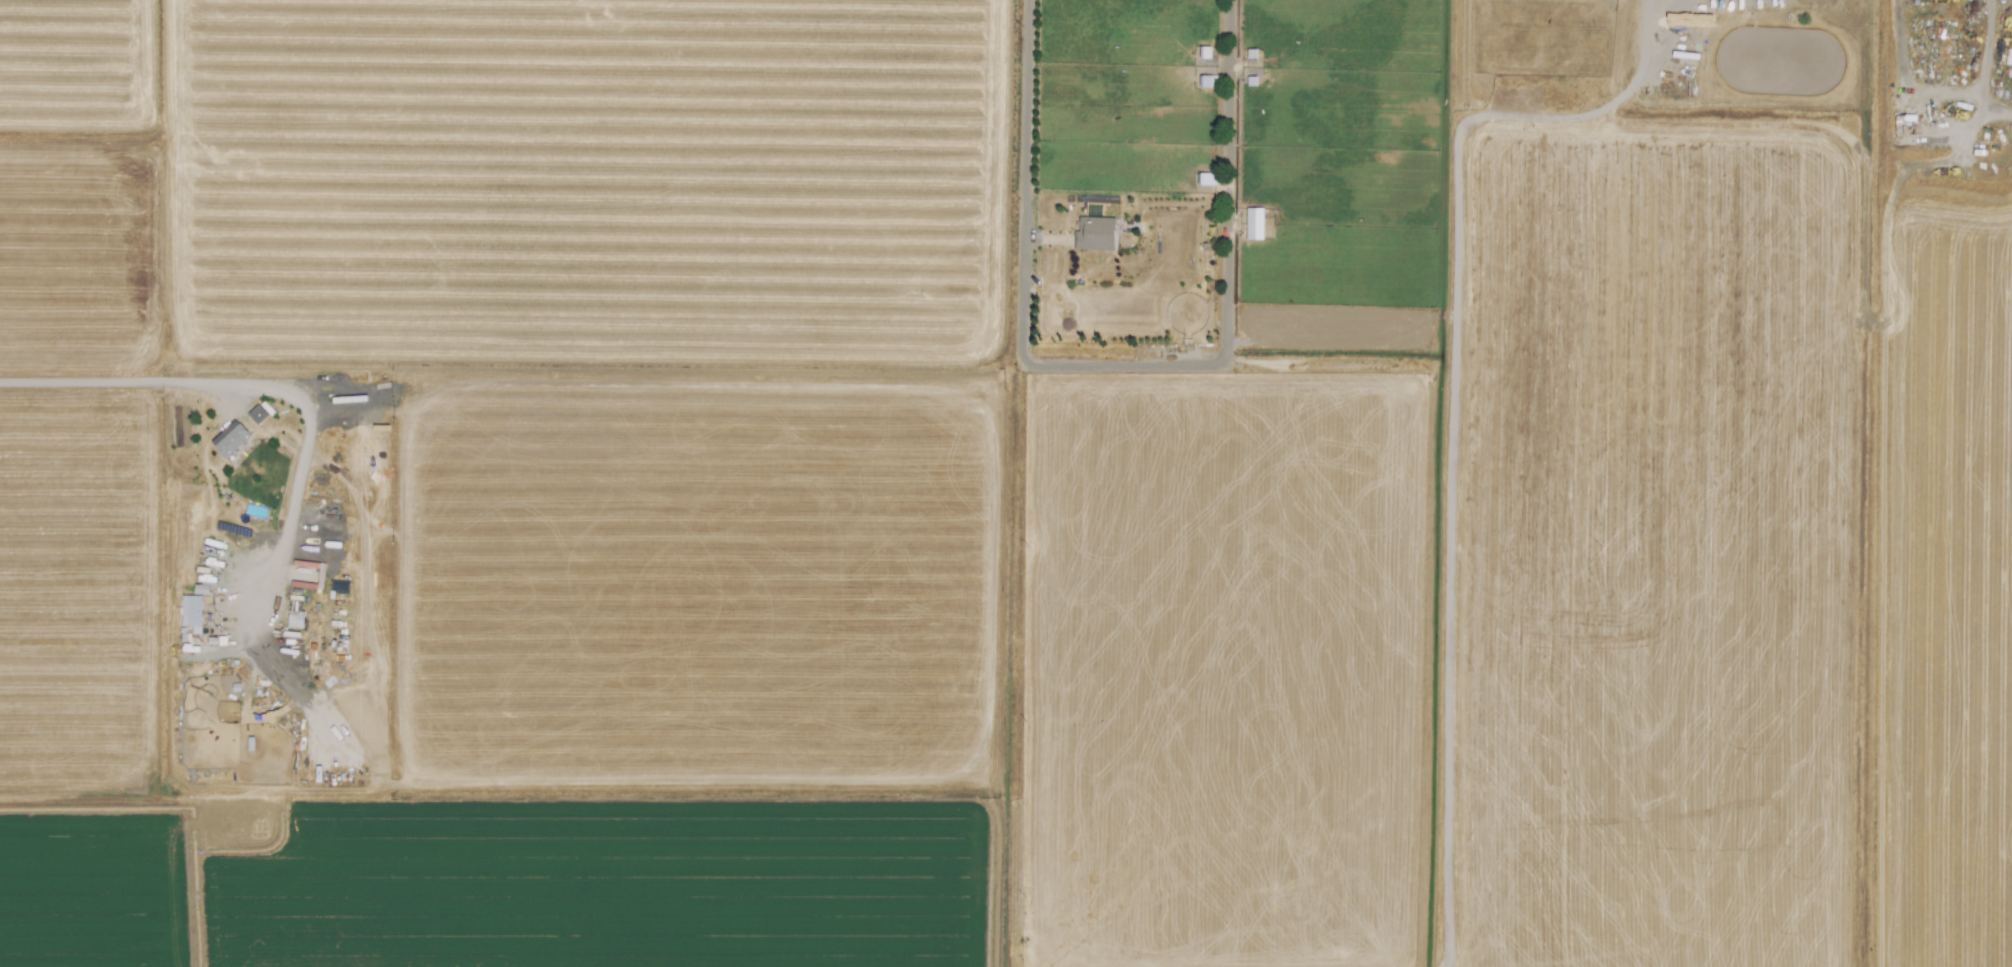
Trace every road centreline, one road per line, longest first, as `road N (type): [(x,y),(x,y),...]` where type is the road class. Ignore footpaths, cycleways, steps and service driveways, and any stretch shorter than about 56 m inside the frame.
road 1 (residential): [(1027,0),(1011,966)]

